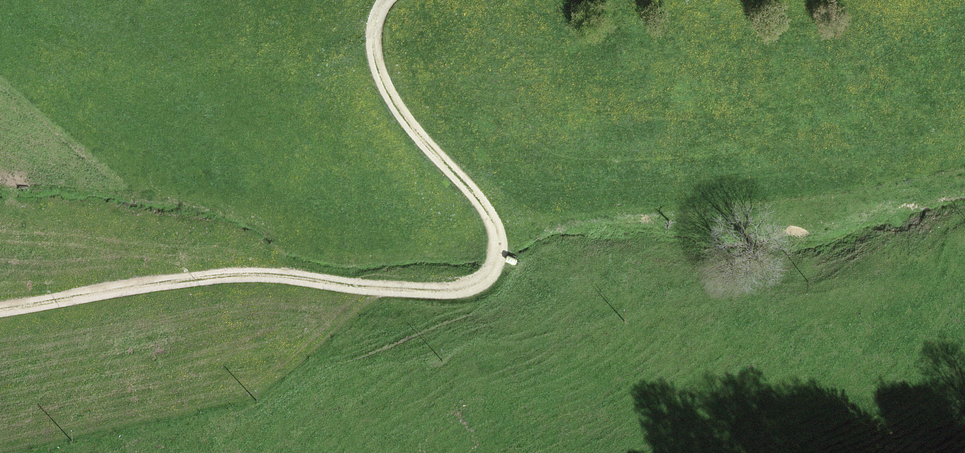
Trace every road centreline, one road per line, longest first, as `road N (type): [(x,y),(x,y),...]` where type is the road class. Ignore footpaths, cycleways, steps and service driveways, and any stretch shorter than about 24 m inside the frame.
road 1 (track): [(381,0),(370,32),(378,75),(433,155),(490,214),(498,240),(491,274),(441,292),(276,276),(194,278),(0,309)]

